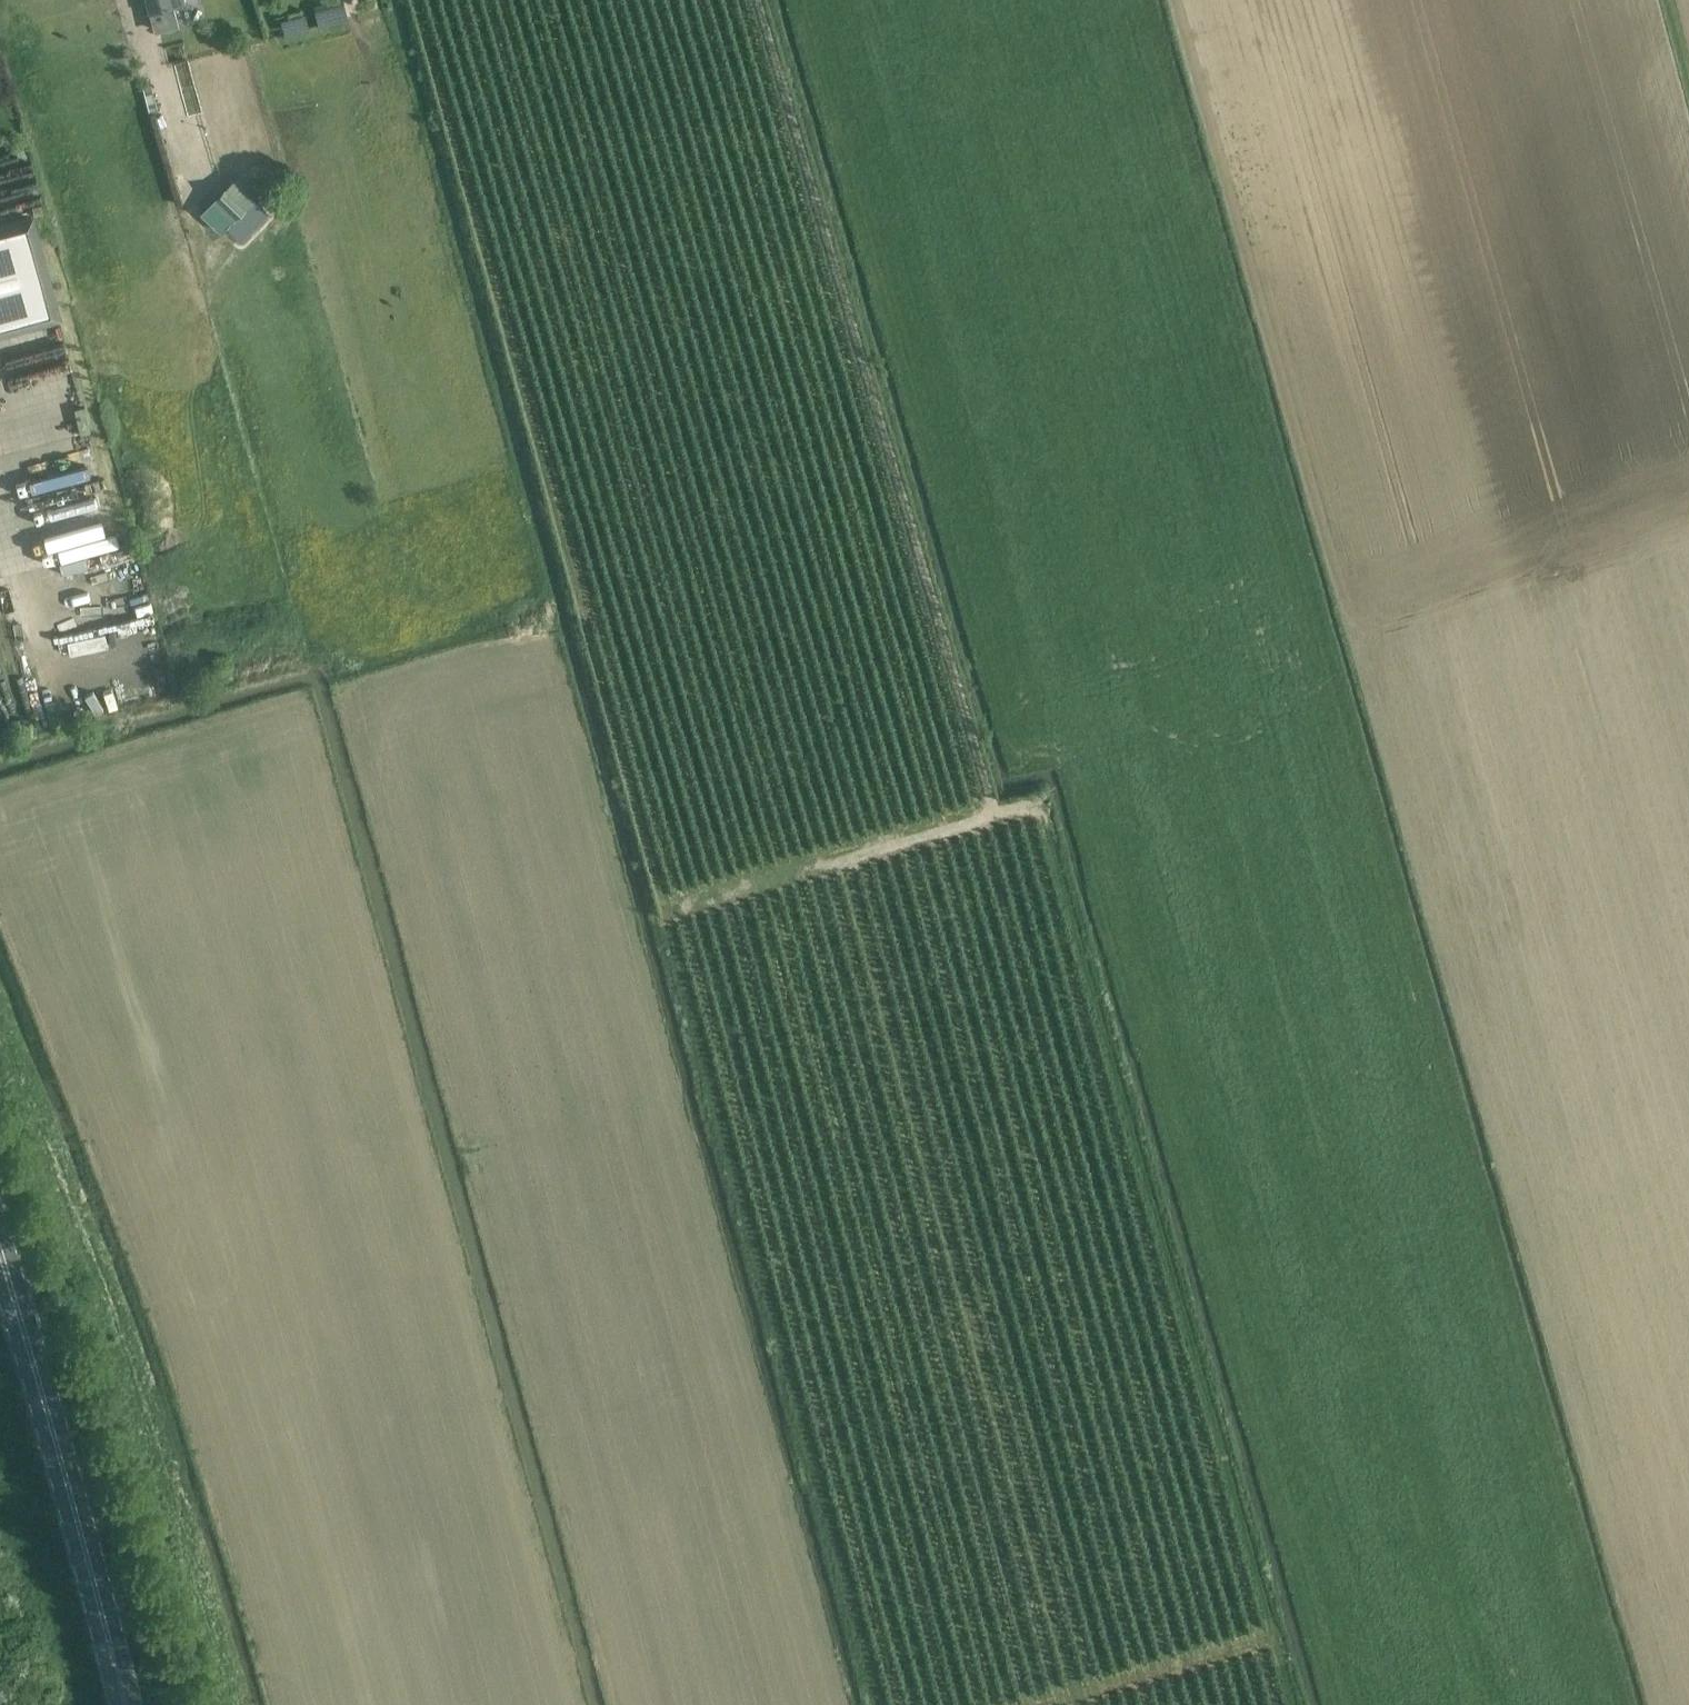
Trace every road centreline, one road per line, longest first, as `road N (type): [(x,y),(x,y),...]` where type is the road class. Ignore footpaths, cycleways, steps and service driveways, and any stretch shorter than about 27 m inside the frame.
road 1 (primary): [(122,1704),(0,1243)]

